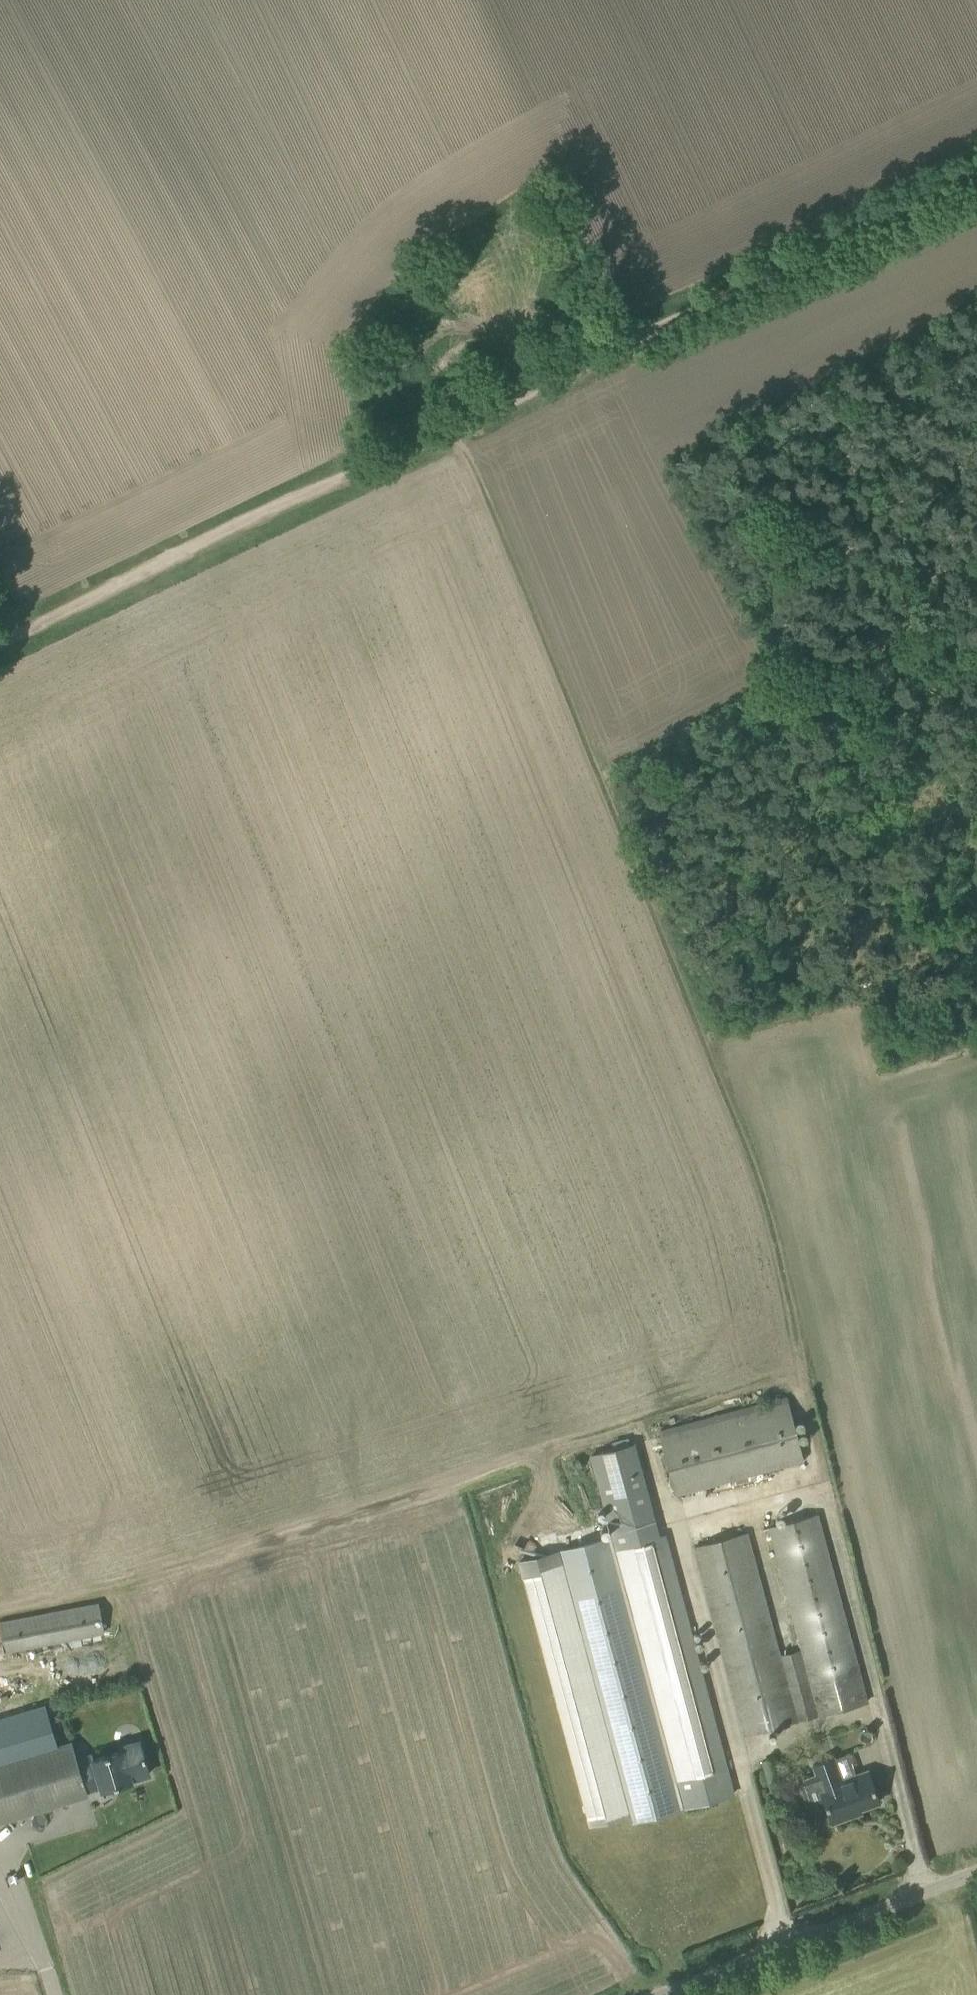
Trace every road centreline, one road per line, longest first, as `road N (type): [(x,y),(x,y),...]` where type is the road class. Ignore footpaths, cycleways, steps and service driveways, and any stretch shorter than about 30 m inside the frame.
road 1 (track): [(976,178),(0,646)]
road 2 (unclassified): [(660,1994),(976,1873)]

